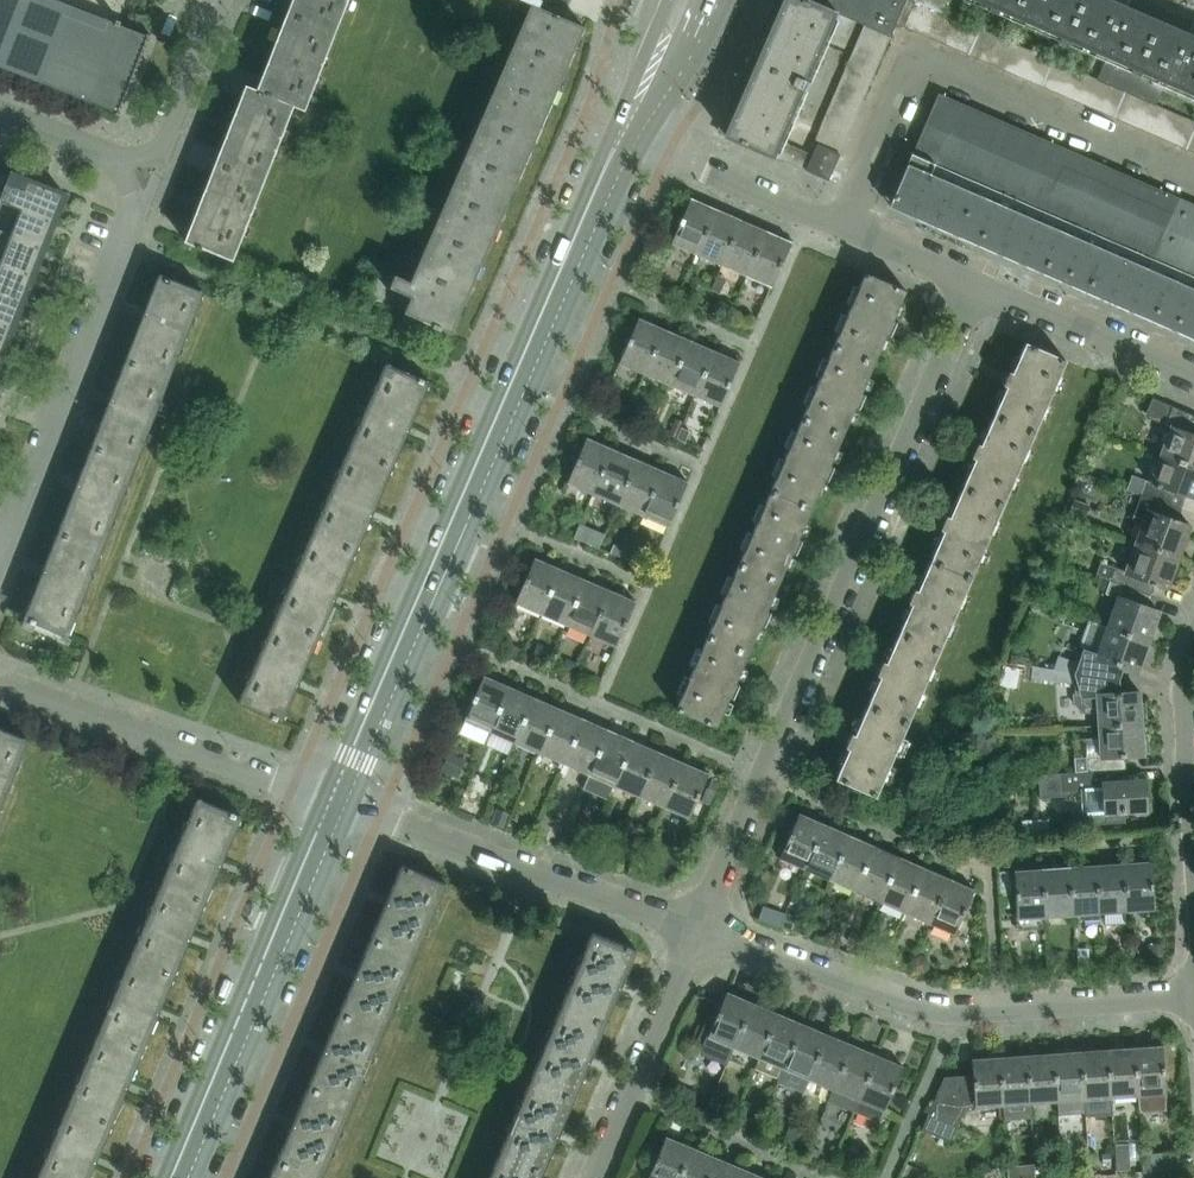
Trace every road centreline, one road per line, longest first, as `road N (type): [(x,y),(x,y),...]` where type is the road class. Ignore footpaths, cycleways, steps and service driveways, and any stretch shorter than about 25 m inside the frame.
road 1 (secondary): [(329,801),(620,134)]
road 2 (residential): [(979,288),(696,929)]
road 3 (residential): [(696,929),(952,1013),(1193,995)]
road 4 (secondary): [(172,1177),(329,801)]
road 5 (residential): [(0,541),(148,173)]
road 6 (residential): [(979,288),(620,134)]
road 7 (residential): [(329,801),(696,929)]
road 8 (residential): [(329,801),(0,681)]
road 9 (residential): [(592,1177),(696,929)]
road 10 (residential): [(1193,378),(979,288)]
road 11 (residential): [(220,0),(148,173)]
road 12 (residential): [(1193,820),(1185,702),(1193,655)]
road 13 (secondary): [(620,134),(693,37),(710,0)]
road 14 (residential): [(148,173),(0,114)]
road 15 (secondary): [(668,0),(620,134)]

